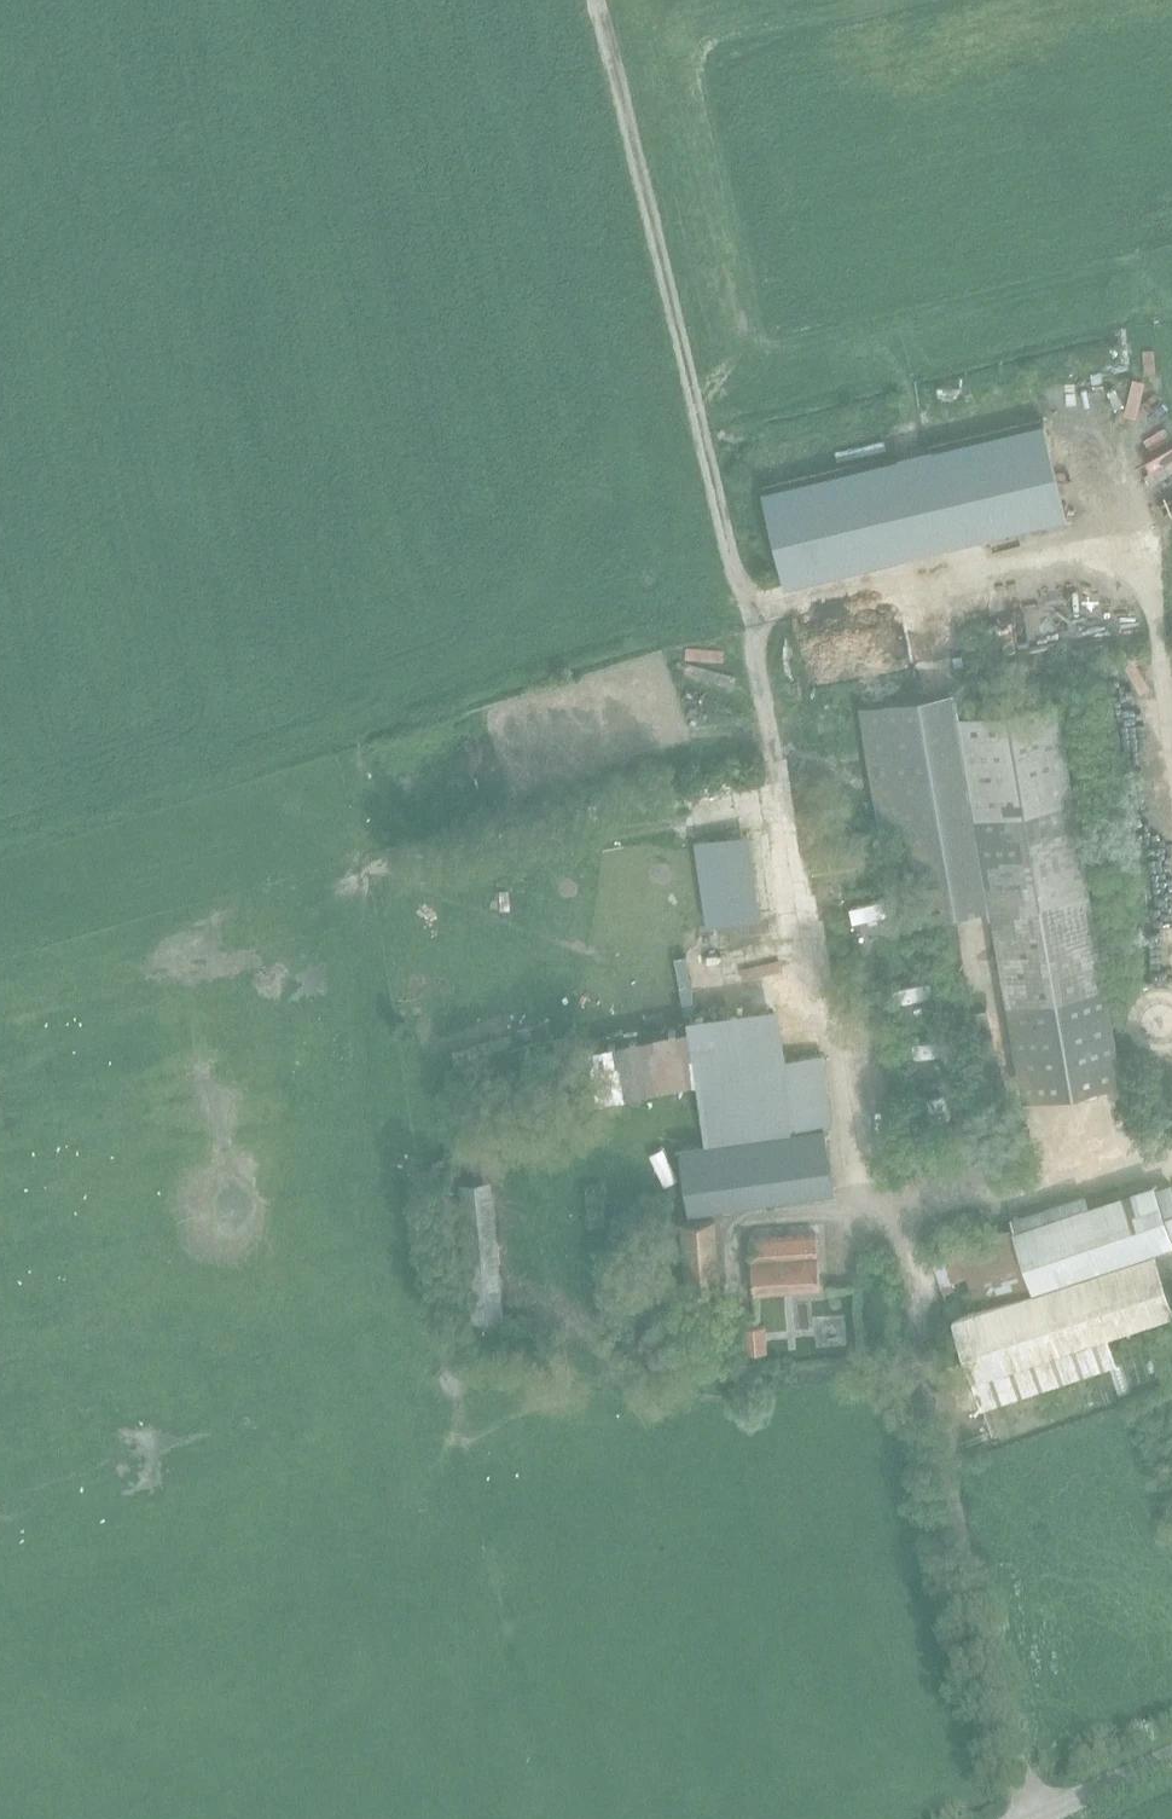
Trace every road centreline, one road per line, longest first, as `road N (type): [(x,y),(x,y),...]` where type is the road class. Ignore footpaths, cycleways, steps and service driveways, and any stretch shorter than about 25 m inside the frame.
road 1 (track): [(596,0),(732,572),(755,607)]
road 2 (unclassified): [(1025,1818),(1171,1753)]

